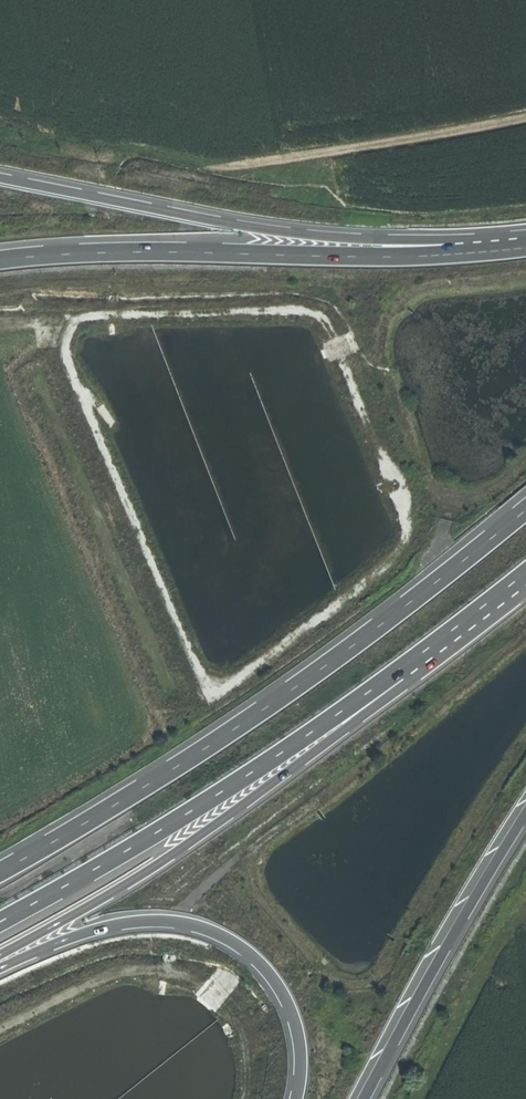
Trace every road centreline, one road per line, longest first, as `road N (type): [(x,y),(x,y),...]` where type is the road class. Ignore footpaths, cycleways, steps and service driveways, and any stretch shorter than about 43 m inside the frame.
road 1 (track): [(0,824),(240,680),(410,550),(420,516),(331,299),(297,293),(84,307),(64,335),(70,373)]
road 2 (motorway): [(525,510),(255,714),(0,871)]
road 3 (motorway): [(0,952),(151,873),(249,808),(345,735),(439,639)]
road 4 (motorway): [(525,230),(343,235),(0,175)]
road 5 (motorway): [(525,244),(393,254),(128,250),(0,258)]
road 6 (motorway): [(0,921),(181,817),(439,639)]
road 7 (motorway): [(0,964),(59,938),(151,917),(218,932),(252,952),(293,1013),(299,1042),(294,1098)]
road 8 (track): [(70,373),(217,694)]
road 9 (motorway): [(365,1098),(525,814)]
road 10 (track): [(211,171),(525,119)]

